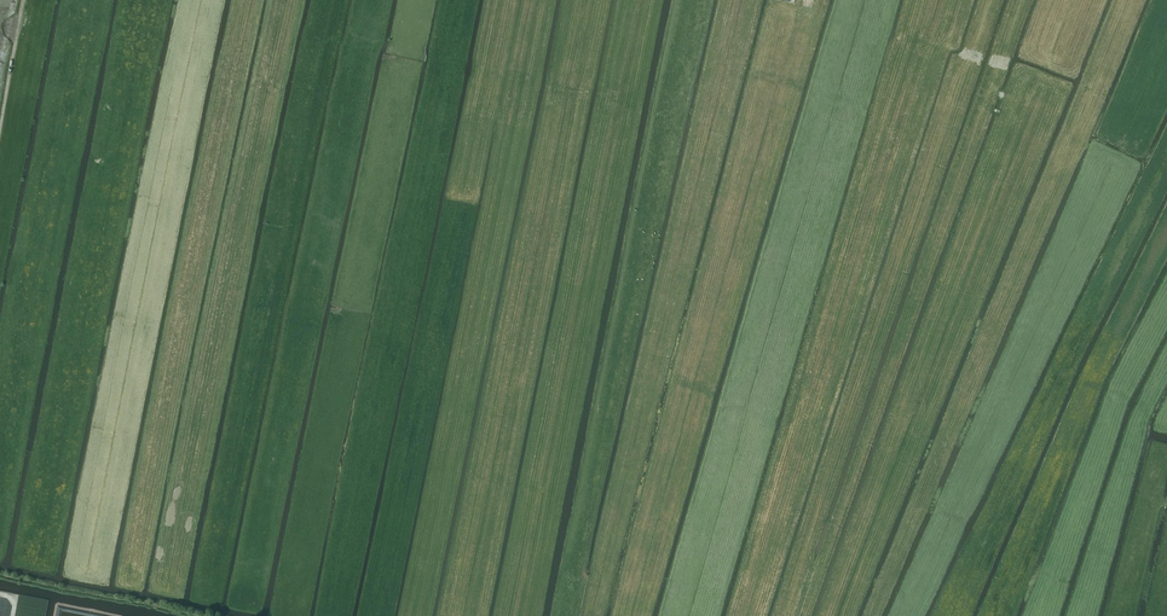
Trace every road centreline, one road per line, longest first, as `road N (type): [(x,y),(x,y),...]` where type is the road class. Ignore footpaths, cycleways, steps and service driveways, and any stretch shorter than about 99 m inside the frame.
road 1 (track): [(0,135),(25,0)]

